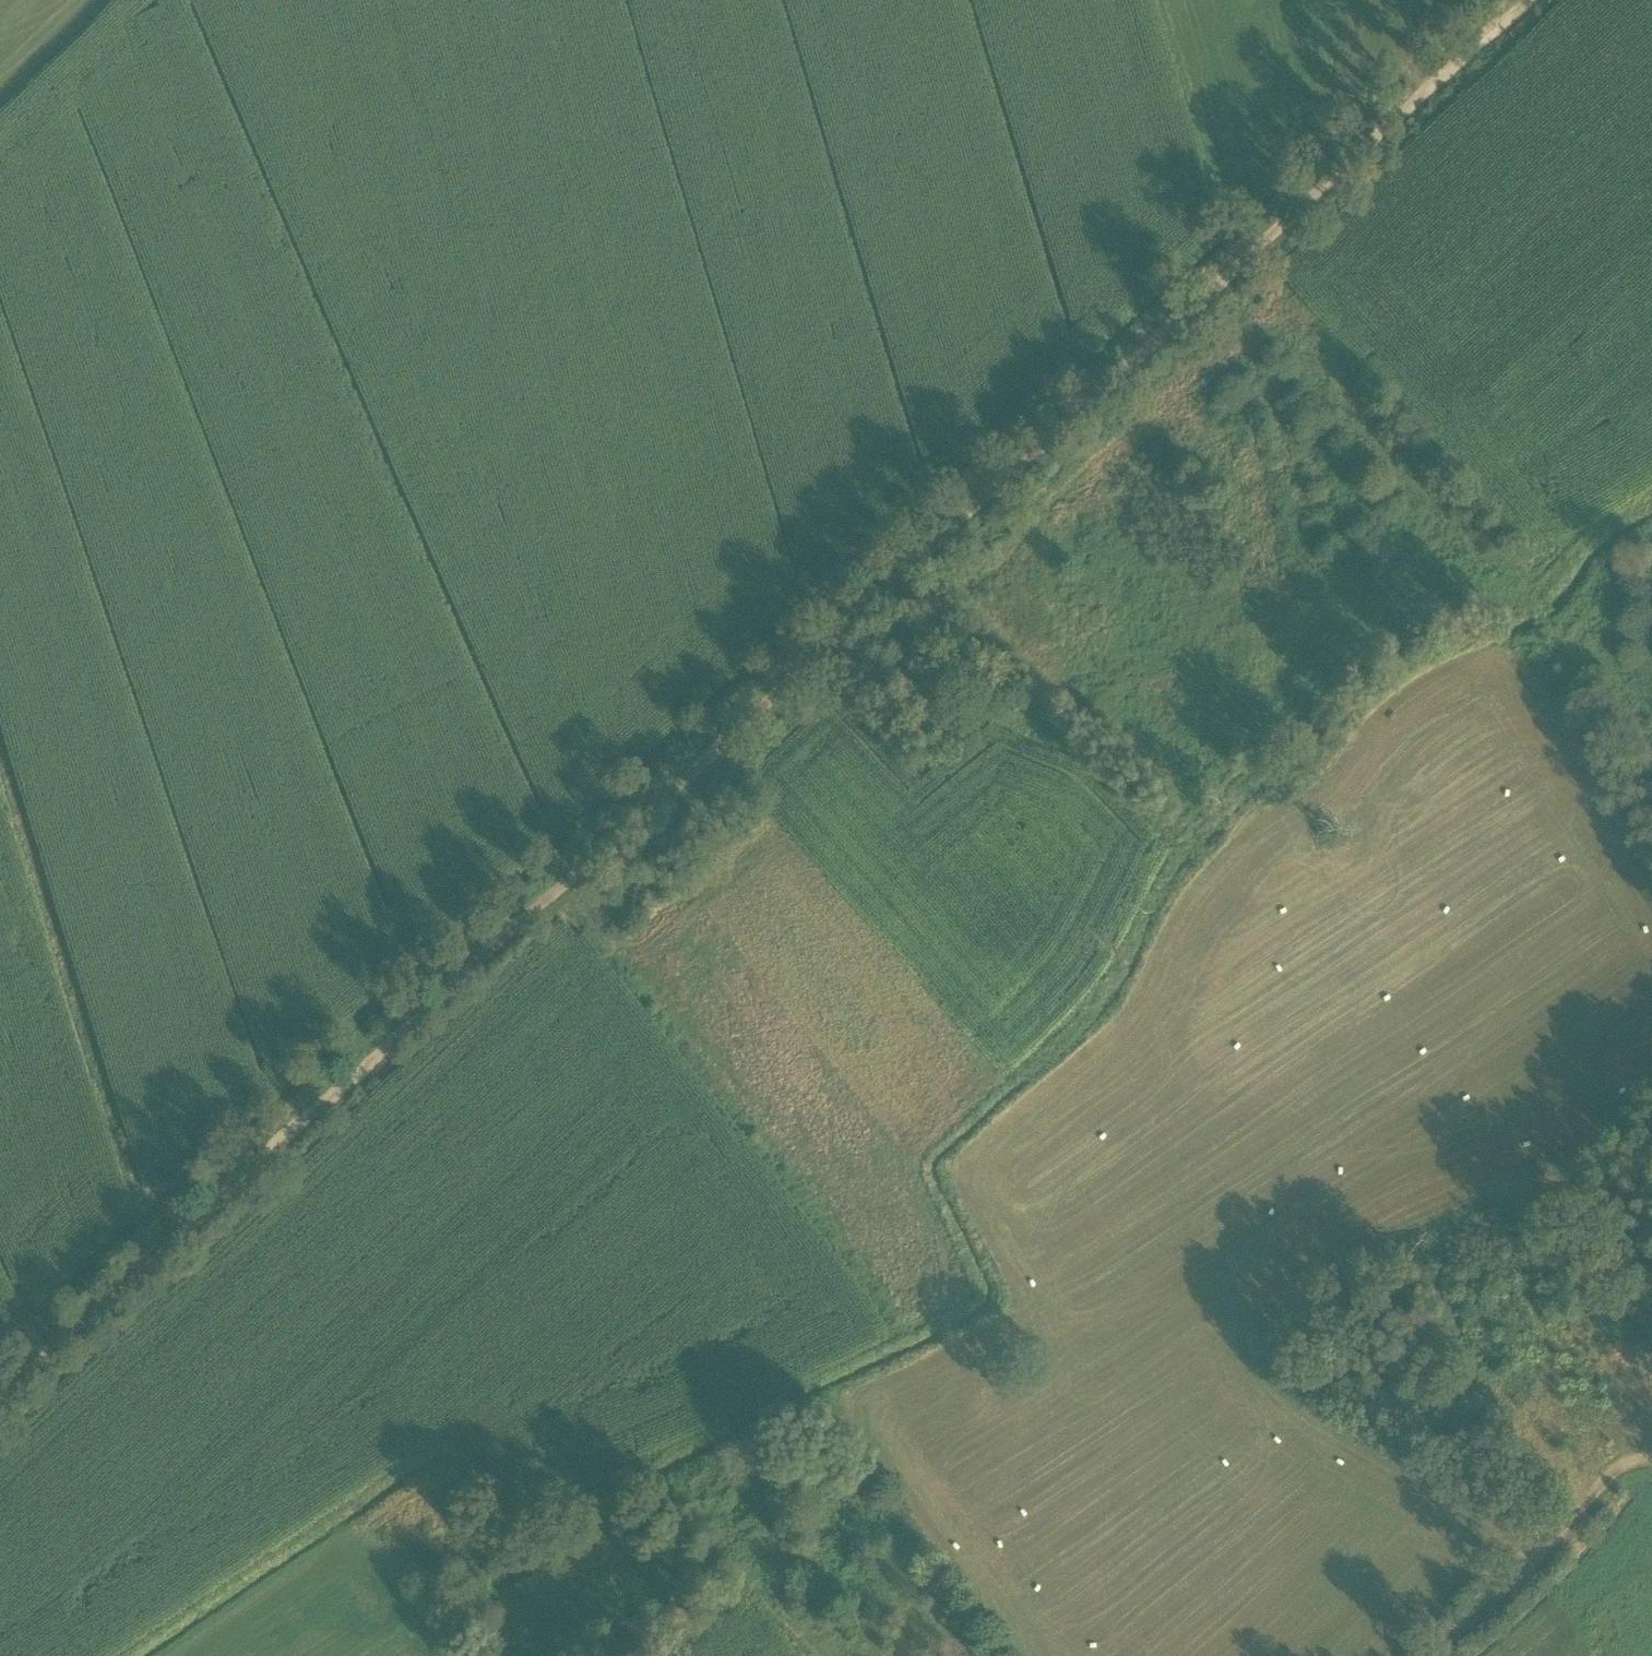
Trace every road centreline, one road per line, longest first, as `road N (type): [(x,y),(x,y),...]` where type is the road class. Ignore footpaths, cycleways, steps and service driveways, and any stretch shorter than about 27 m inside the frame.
road 1 (track): [(0,1404),(1533,0)]
road 2 (track): [(1651,1445),(1430,1655)]
road 3 (track): [(1651,1324),(1616,1257),(1543,1161)]

